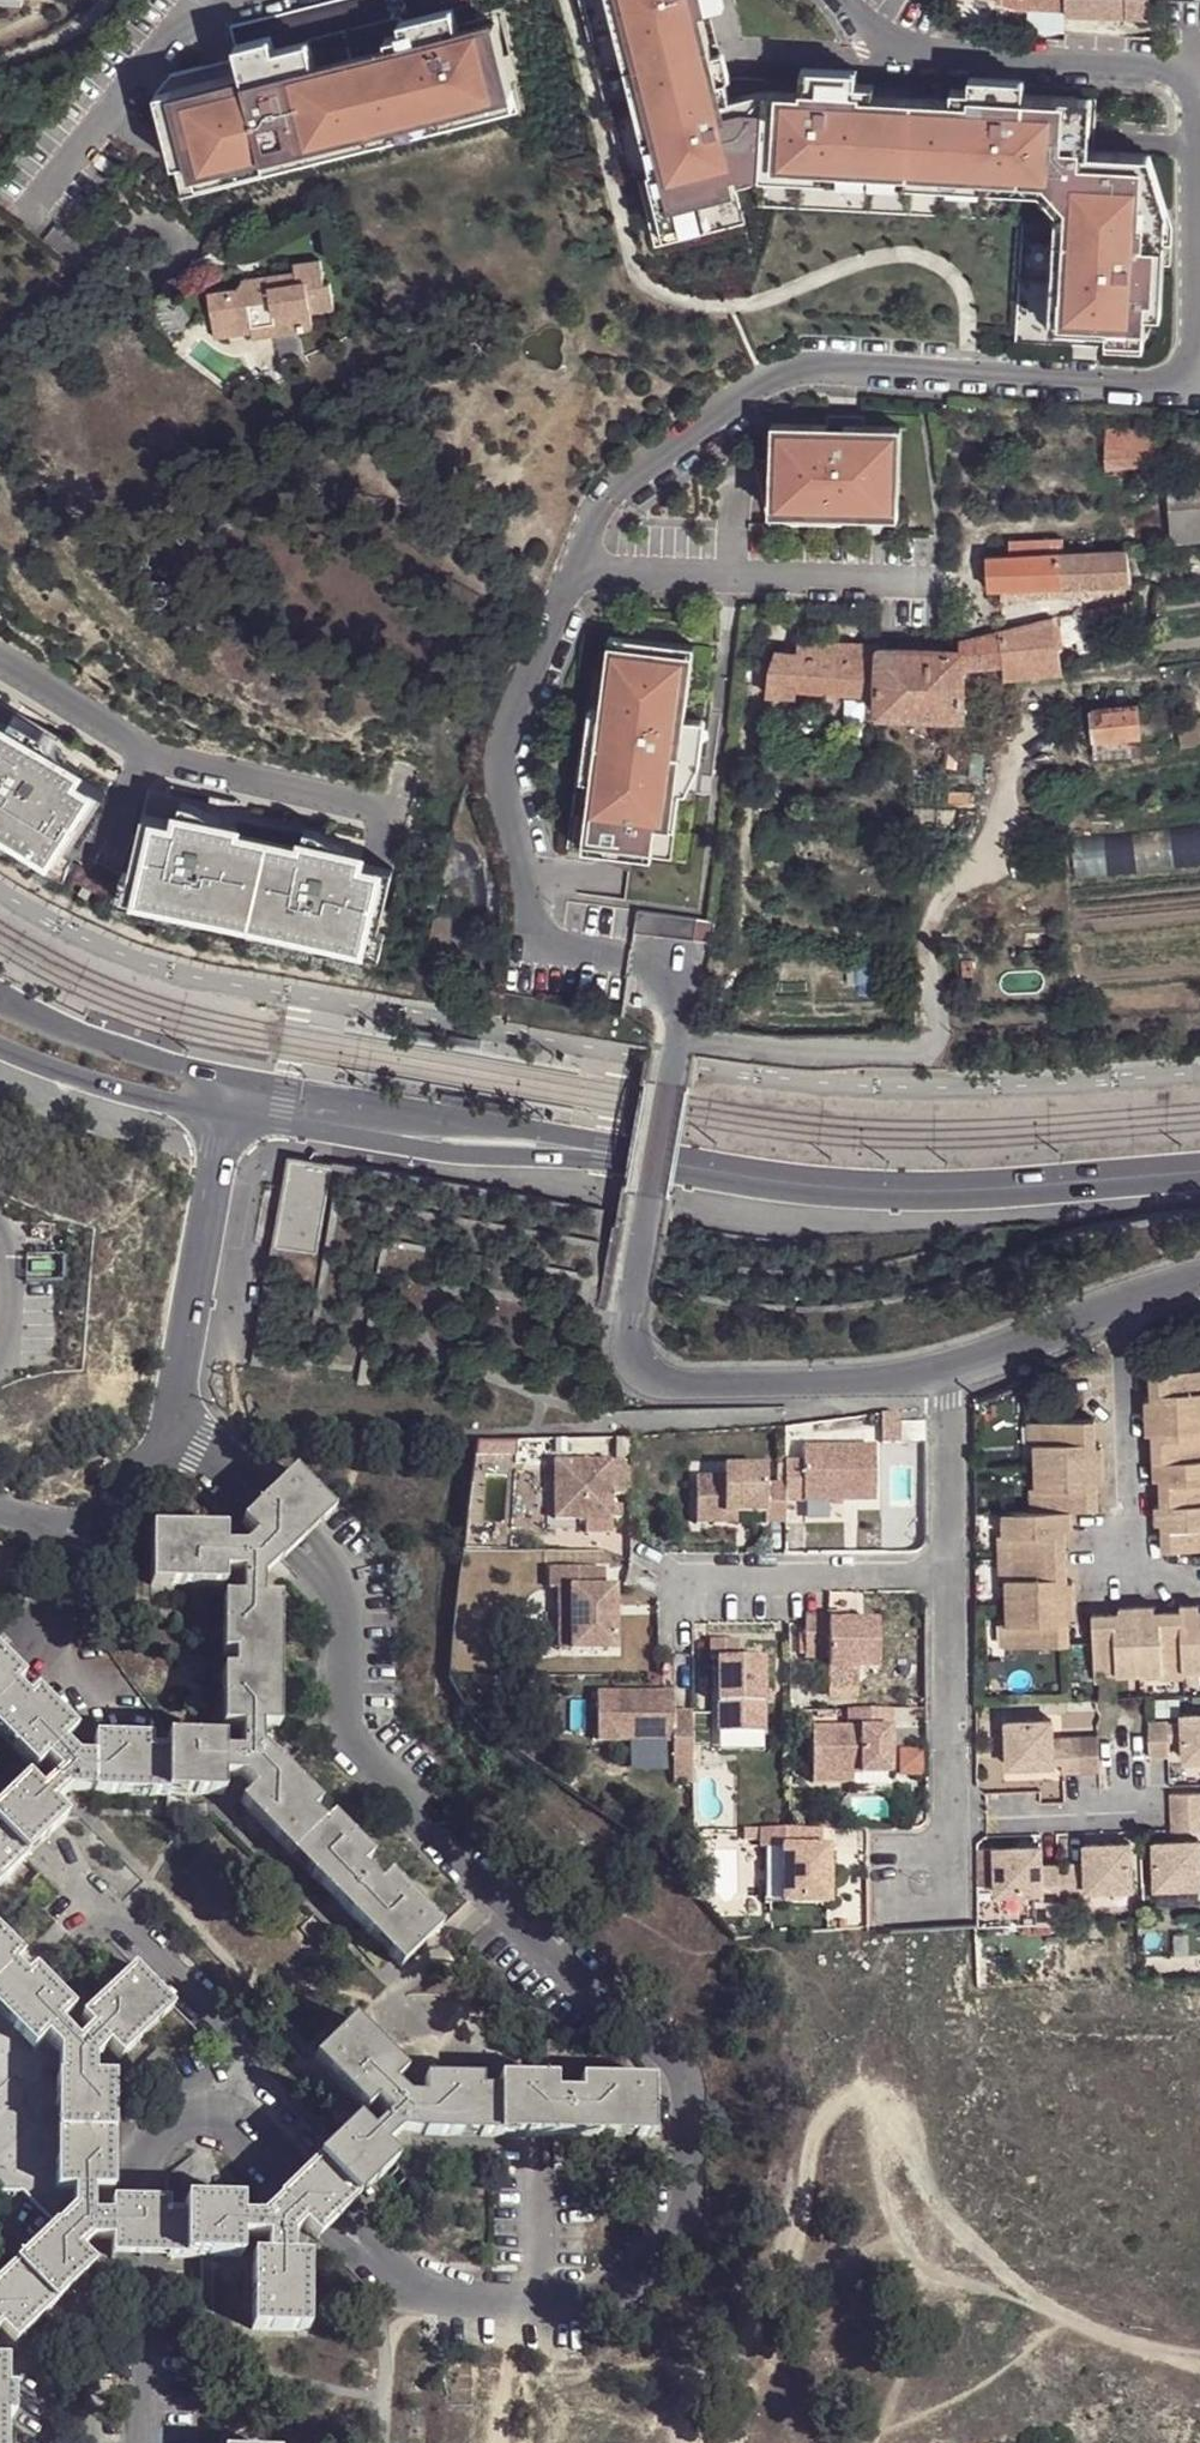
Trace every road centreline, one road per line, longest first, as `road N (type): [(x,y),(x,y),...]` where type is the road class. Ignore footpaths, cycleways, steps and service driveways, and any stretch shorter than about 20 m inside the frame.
road 1 (residential): [(168,1421),(261,1502),(345,1593),(364,1754),(672,2070),(682,2093),(683,2202),(678,2232),(641,2284),(619,2295),(432,2299),(403,2286),(245,2127),(211,2117),(182,2120),(162,2139),(151,2169),(147,2442)]
road 2 (tertiary): [(233,1099),(488,1150),(550,1150),(880,1192),(1199,1173)]
road 3 (track): [(686,2442),(689,2404),(749,2331),(798,2228),(805,2156),(836,2104),(871,2091),(898,2109),(935,2192),(1069,2319),(1199,2357)]
road 4 (residential): [(644,1233),(629,1346),(636,1368),(670,1387),(848,1388),(951,1372),(1199,1273)]
road 5 (residential): [(168,1421),(233,1099)]
road 6 (tertiary): [(233,1099),(0,996)]
road 7 (tertiary): [(0,1048),(163,1102),(233,1099)]
road 8 (residential): [(644,1233),(681,1031)]
road 9 (residential): [(88,1543),(168,1421)]
road 10 (residential): [(88,1543),(0,1641)]

